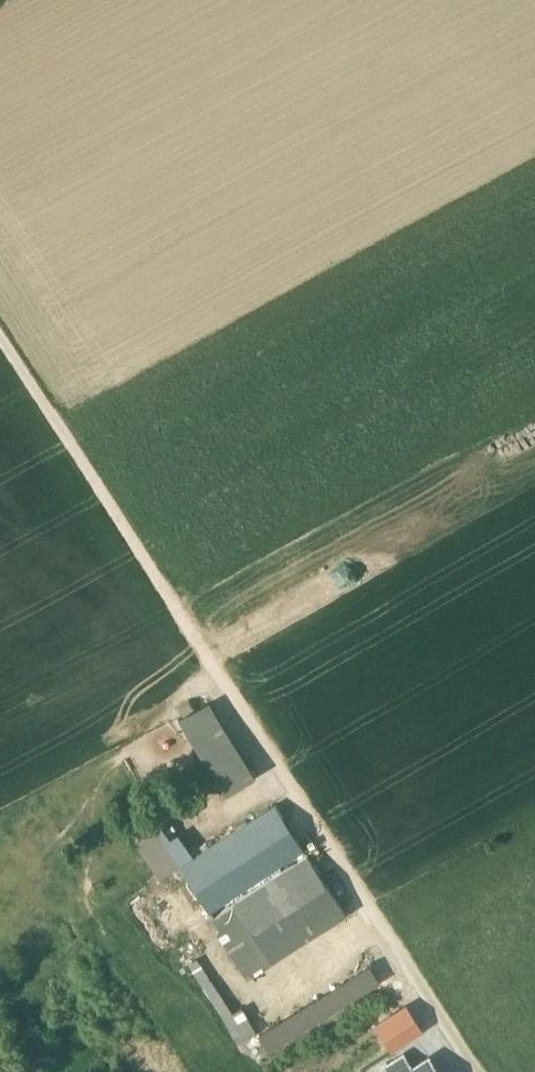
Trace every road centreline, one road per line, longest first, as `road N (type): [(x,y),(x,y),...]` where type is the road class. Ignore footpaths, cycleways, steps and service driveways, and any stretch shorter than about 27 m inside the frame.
road 1 (track): [(221,676),(0,333)]

